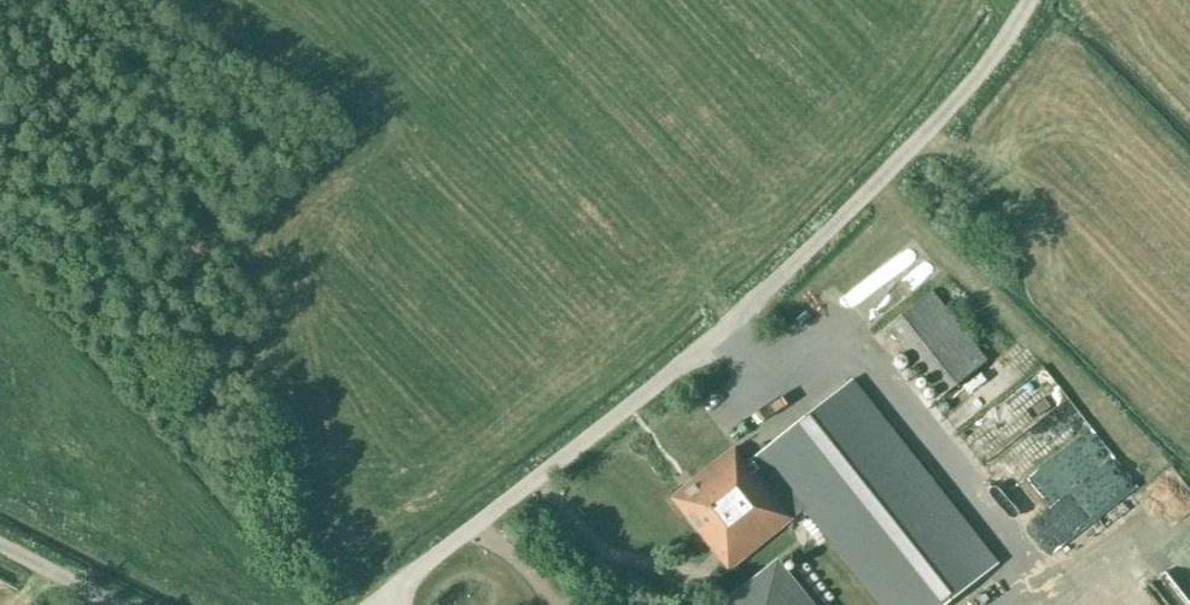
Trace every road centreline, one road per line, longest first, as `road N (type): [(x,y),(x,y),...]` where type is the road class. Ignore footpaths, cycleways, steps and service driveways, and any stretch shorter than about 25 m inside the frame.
road 1 (unclassified): [(371,604),(718,334),(962,93),(1030,0)]
road 2 (unclassified): [(0,546),(120,604)]

